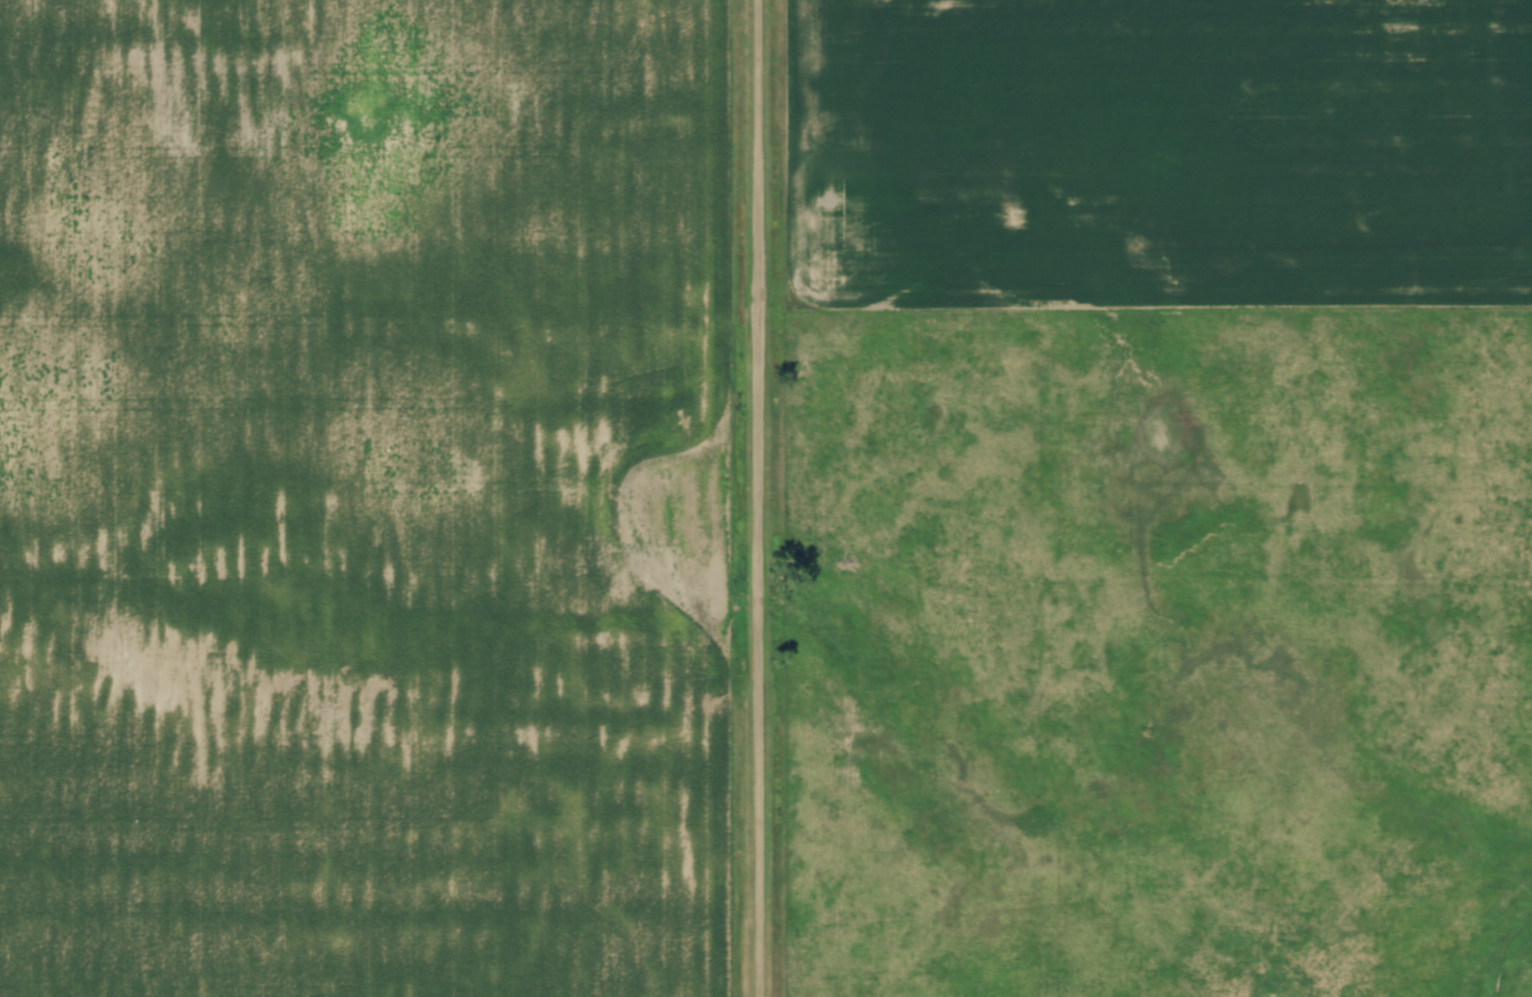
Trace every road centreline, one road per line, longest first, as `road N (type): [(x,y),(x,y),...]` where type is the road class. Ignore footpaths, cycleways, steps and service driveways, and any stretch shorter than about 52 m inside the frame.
road 1 (residential): [(760,996),(760,0)]

